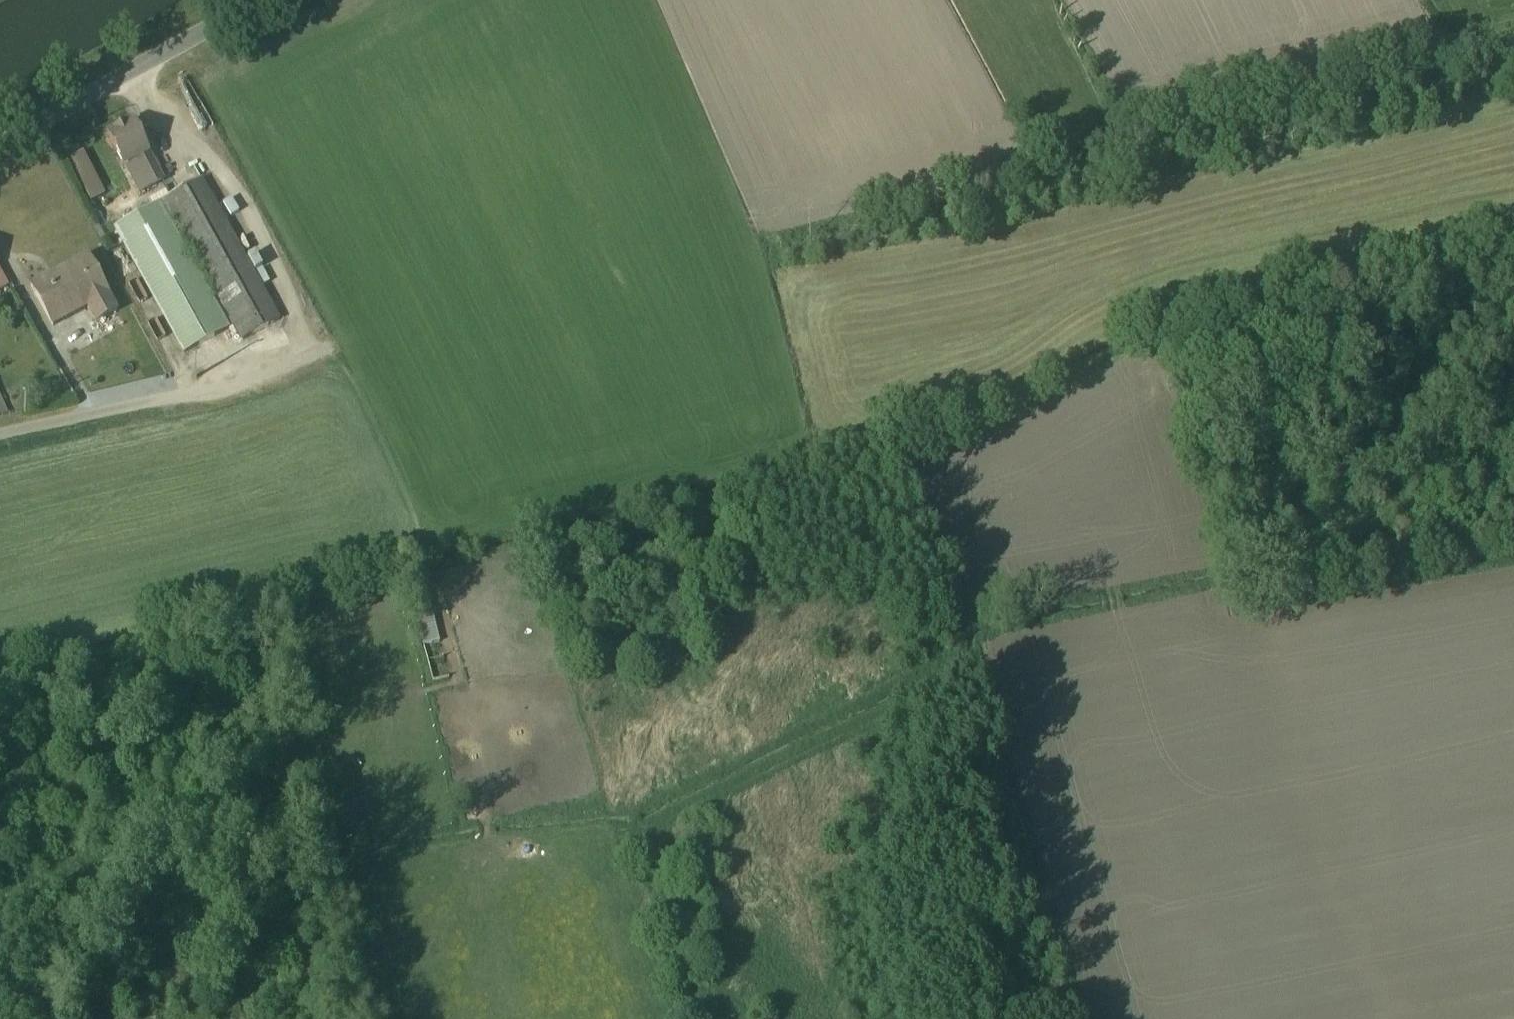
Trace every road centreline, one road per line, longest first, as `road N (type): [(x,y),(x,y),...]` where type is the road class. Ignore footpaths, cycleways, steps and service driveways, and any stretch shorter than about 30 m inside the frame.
road 1 (unclassified): [(327,362),(0,437)]
road 2 (unclassified): [(0,144),(262,0)]

